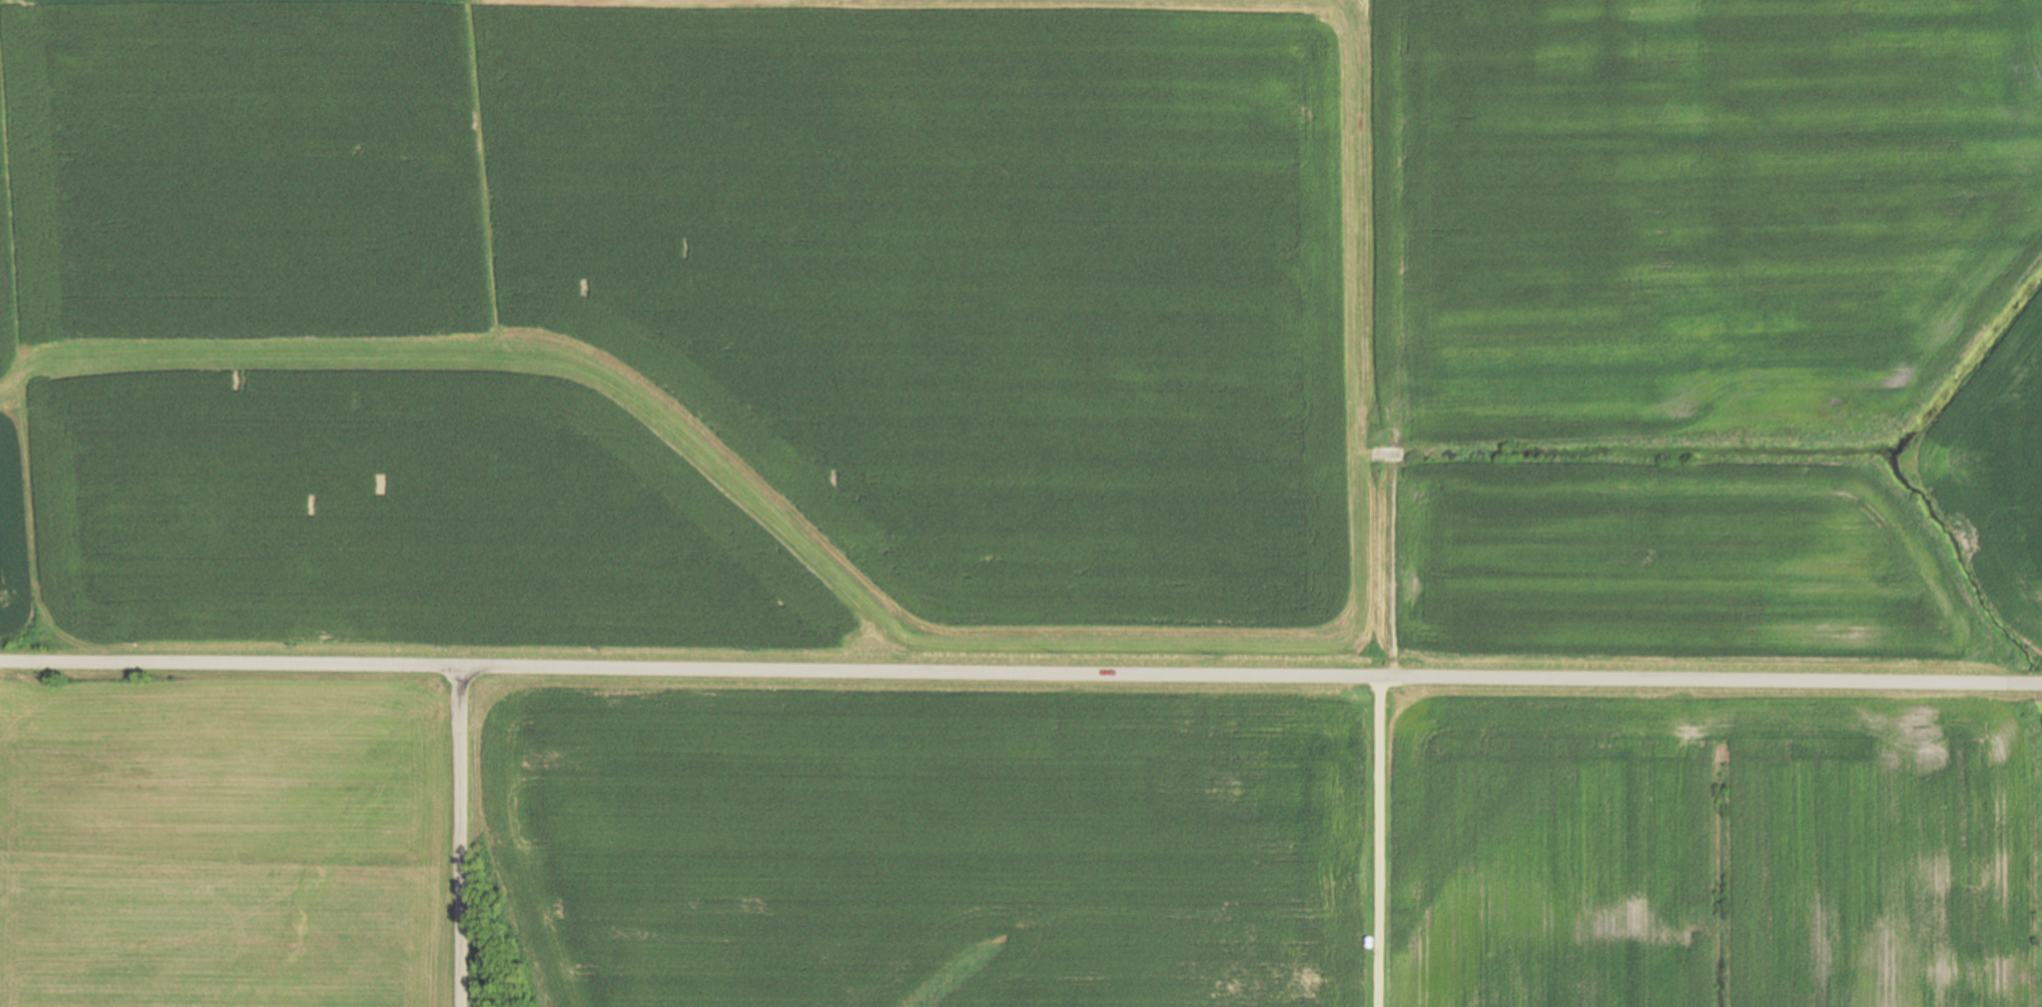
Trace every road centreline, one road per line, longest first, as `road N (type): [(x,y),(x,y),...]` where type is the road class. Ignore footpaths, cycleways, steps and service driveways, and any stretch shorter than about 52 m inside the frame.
road 1 (residential): [(0,661),(2041,684)]
road 2 (residential): [(461,667),(460,1006)]

